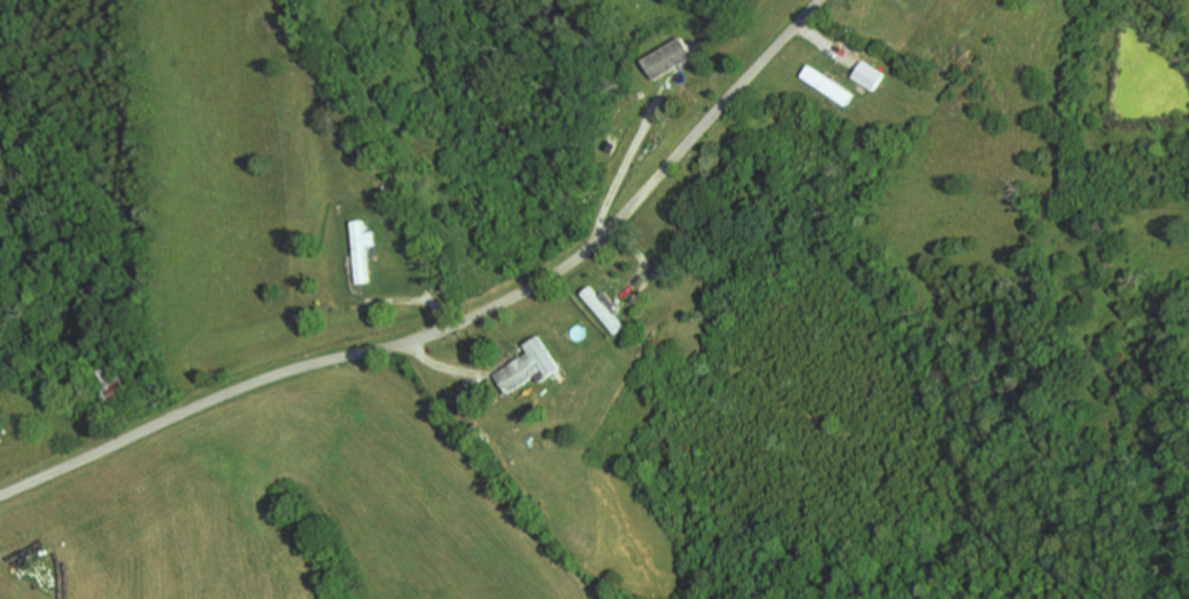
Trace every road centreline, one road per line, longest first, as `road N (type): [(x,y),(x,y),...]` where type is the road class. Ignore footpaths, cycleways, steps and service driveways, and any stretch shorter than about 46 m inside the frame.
road 1 (residential): [(0,493),(260,379),(427,336),(524,293),(619,223),(821,0)]

